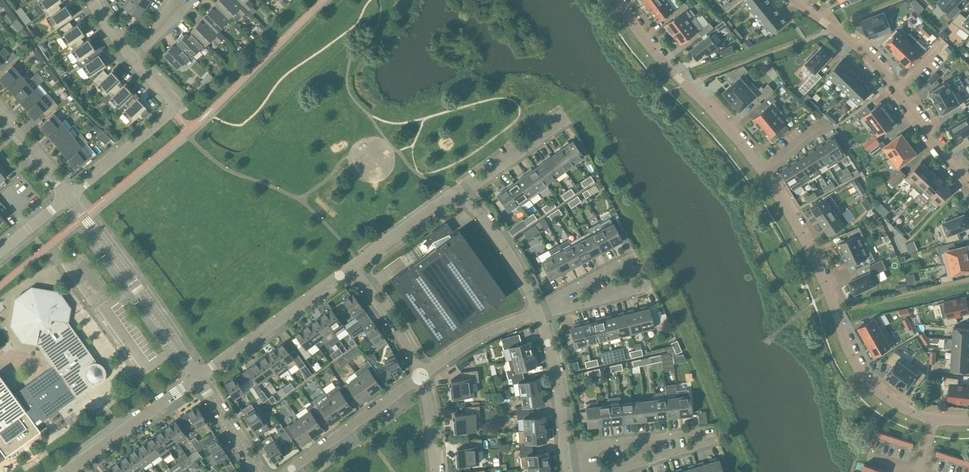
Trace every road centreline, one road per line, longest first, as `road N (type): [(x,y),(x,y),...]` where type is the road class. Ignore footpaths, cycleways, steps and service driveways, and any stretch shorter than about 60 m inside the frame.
road 1 (residential): [(619,0),(782,200),(862,374),(888,400),(934,419)]
road 2 (residential): [(968,181),(871,57),(795,0)]
road 3 (residential): [(615,471),(702,443),(701,432),(564,448)]
road 4 (residential): [(199,377),(69,197)]
road 5 (residential): [(69,197),(176,105),(132,57)]
road 6 (residential): [(199,377),(352,267)]
road 7 (residential): [(288,471),(422,376)]
road 8 (residential): [(67,471),(199,377)]
road 9 (residential): [(538,312),(516,267),(458,193)]
road 10 (residential): [(648,288),(632,257),(538,312)]
road 11 (residential): [(564,448),(538,312)]
road 12 (residential): [(422,376),(493,330),(538,312)]
road 13 (residential): [(458,193),(564,117)]
road 14 (residential): [(422,376),(352,267)]
road 15 (residential): [(352,267),(458,193)]

